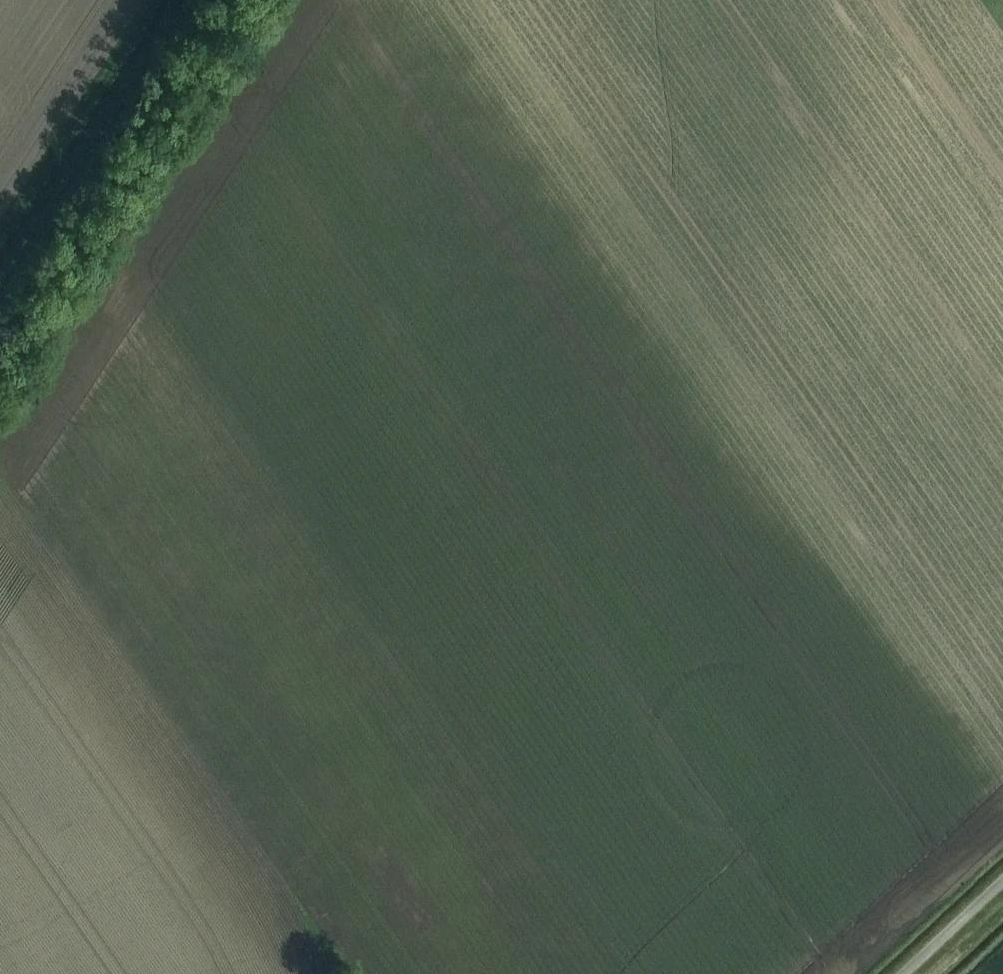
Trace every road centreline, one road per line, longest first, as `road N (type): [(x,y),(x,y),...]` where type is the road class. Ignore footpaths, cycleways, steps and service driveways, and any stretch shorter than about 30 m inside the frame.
road 1 (unclassified): [(902,973),(1002,881)]

